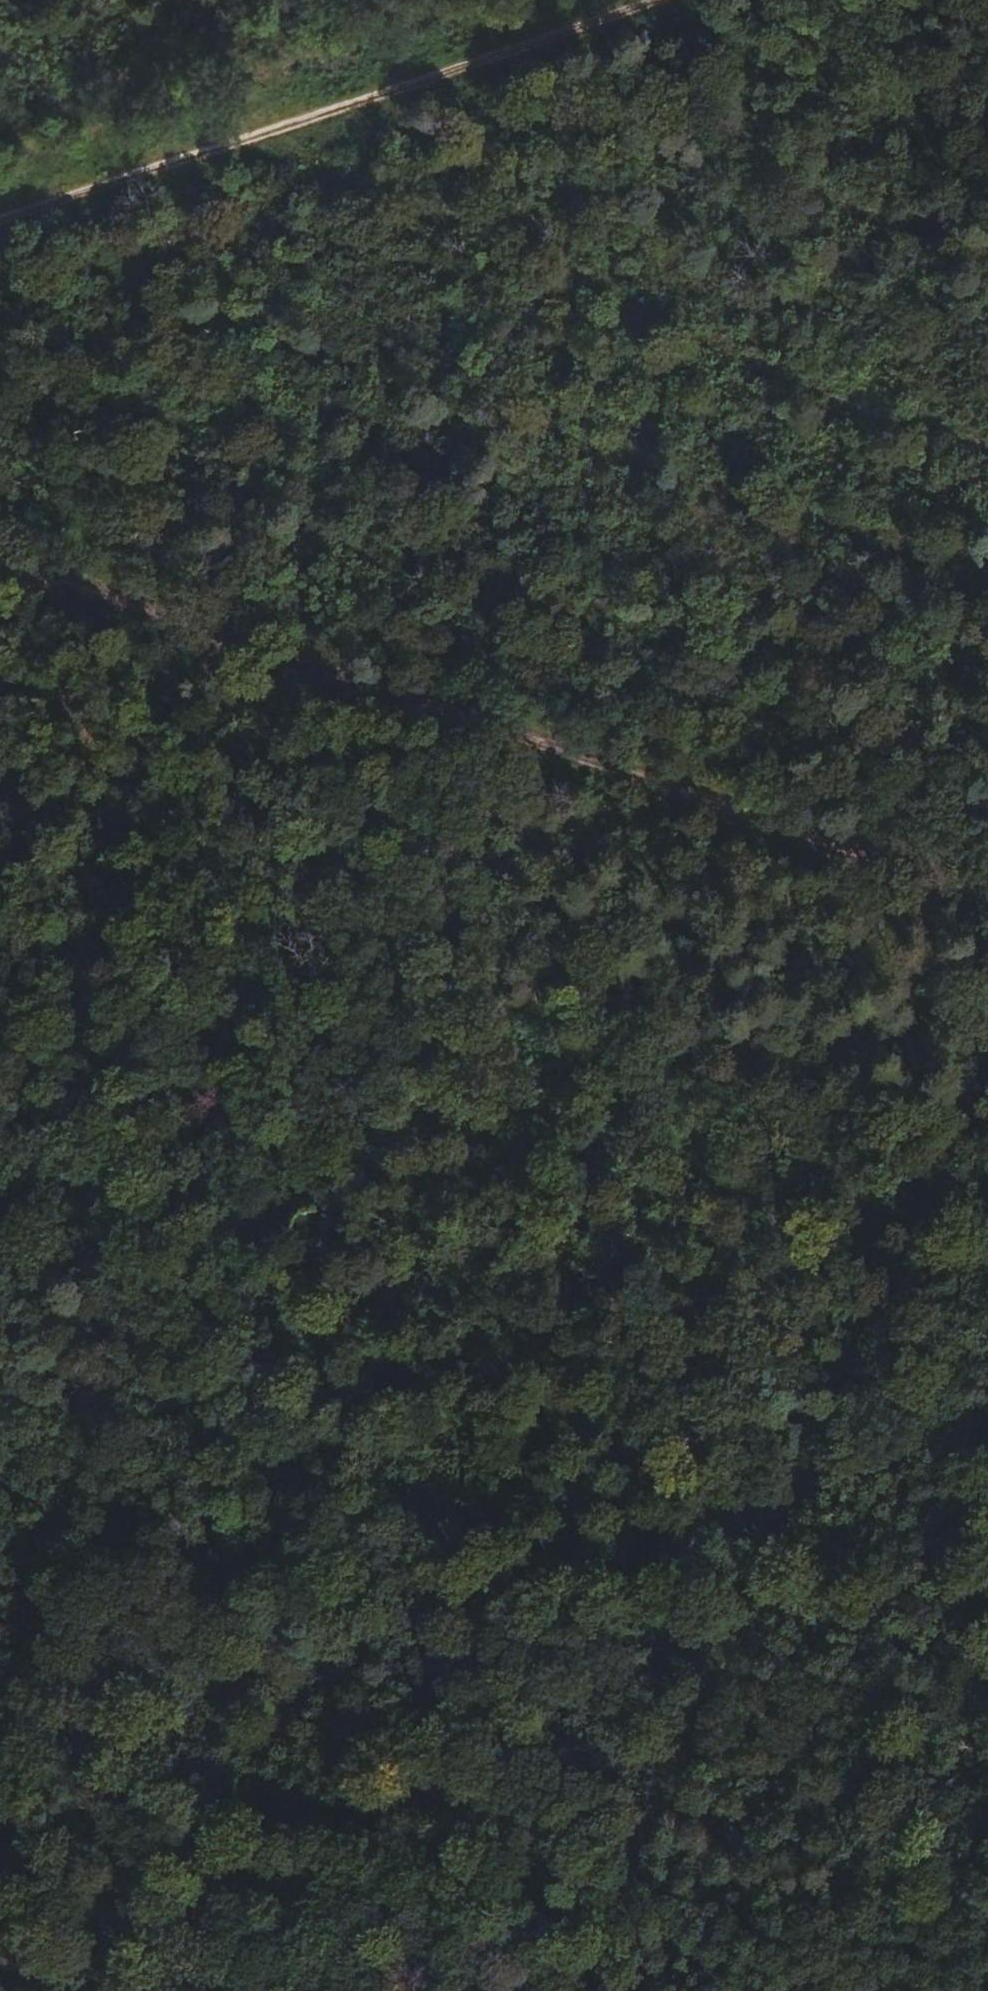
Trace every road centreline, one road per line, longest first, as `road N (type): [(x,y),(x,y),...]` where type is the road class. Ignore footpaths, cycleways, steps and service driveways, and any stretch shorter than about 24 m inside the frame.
road 1 (track): [(0,560),(987,891)]
road 2 (track): [(987,1074),(574,1990)]
road 3 (track): [(0,223),(671,0)]

